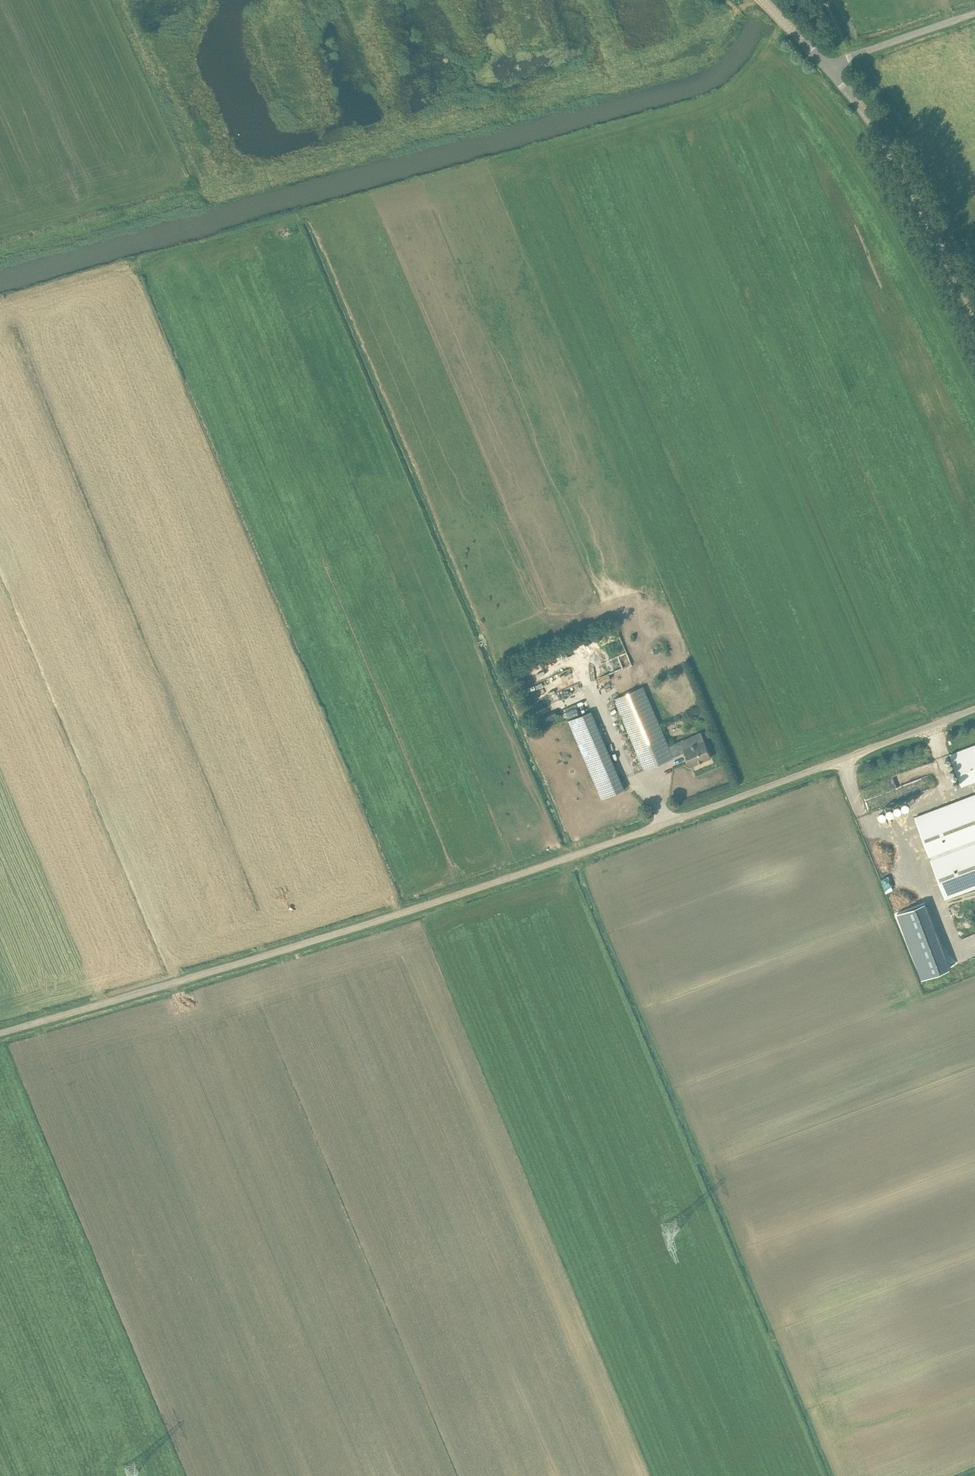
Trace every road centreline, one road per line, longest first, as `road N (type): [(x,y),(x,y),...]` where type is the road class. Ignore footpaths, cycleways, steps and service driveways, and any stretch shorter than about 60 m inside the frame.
road 1 (unclassified): [(0,1033),(505,878),(974,708)]
road 2 (tertiary): [(974,310),(879,131),(828,66)]
road 3 (unclassified): [(828,66),(974,13)]

